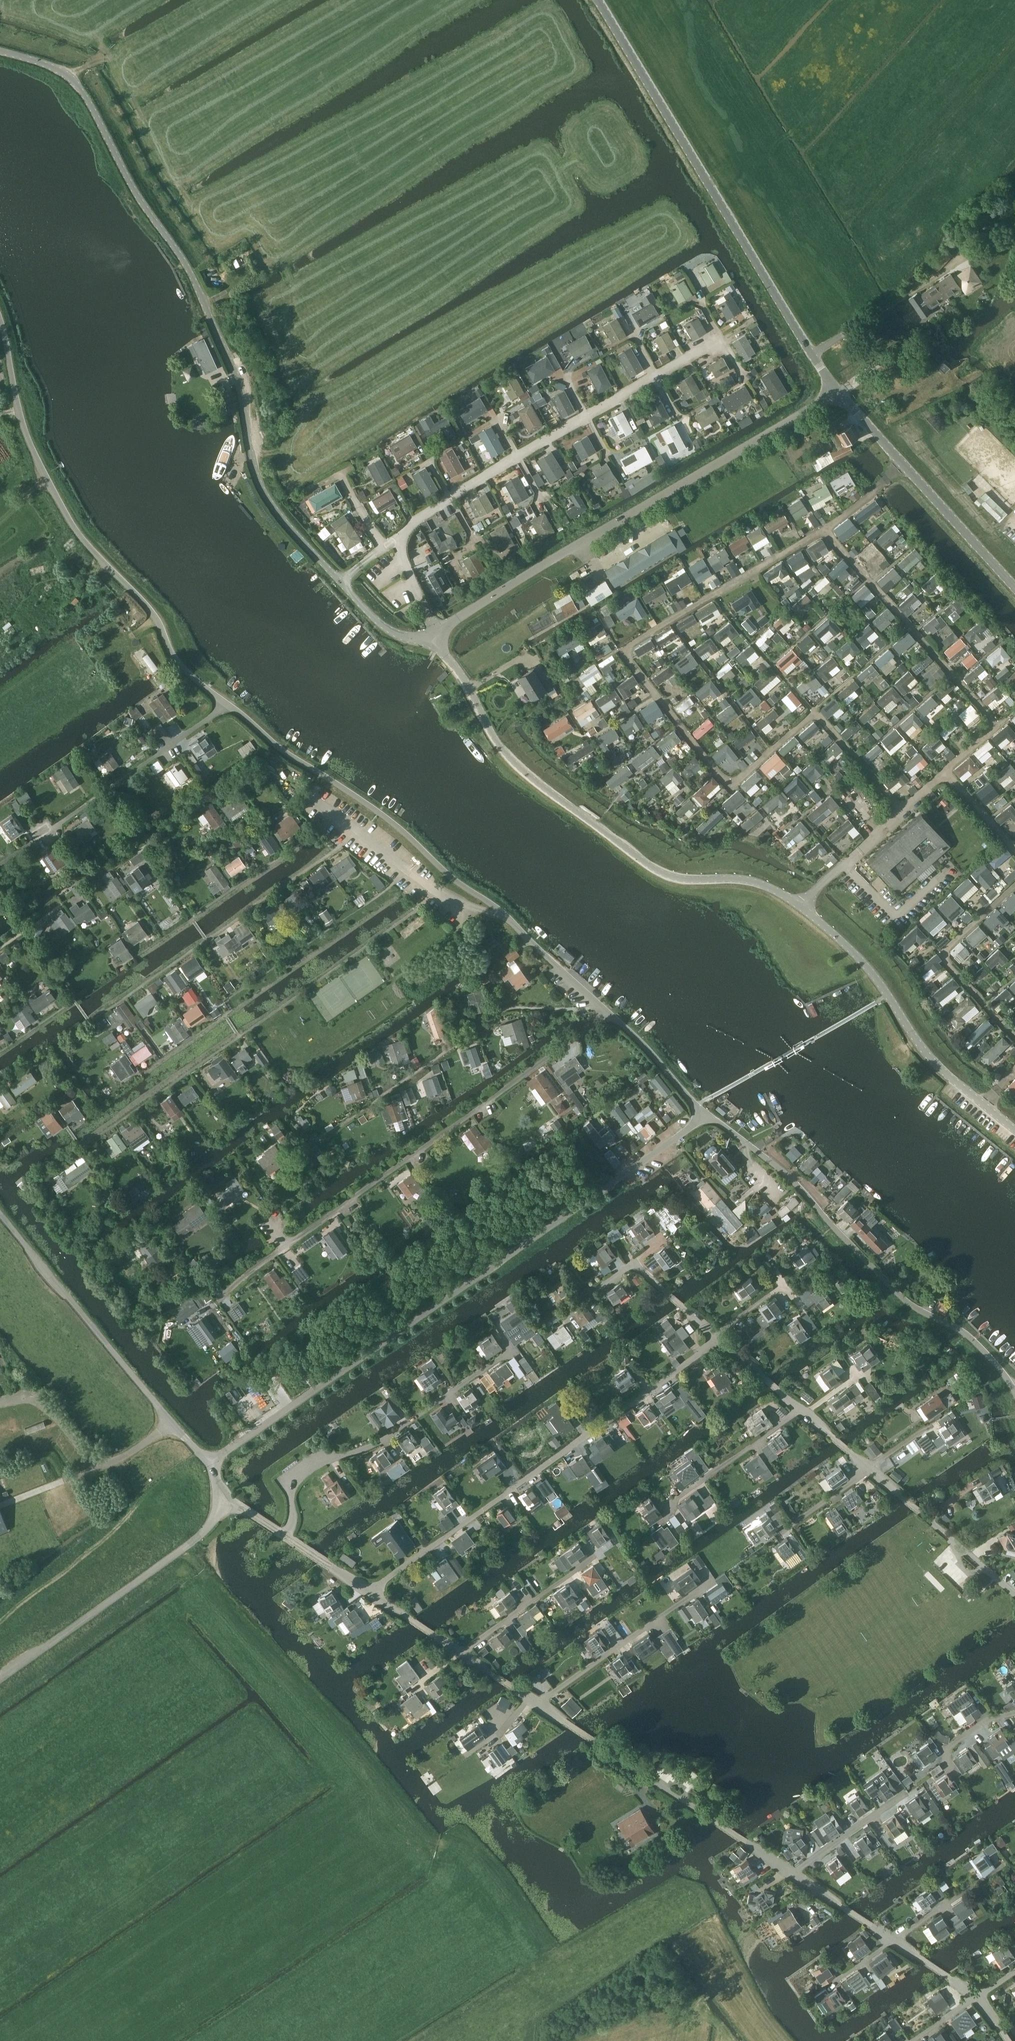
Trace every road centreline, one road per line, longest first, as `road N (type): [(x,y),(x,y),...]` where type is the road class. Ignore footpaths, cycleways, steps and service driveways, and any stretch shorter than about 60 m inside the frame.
road 1 (track): [(765,2040),(699,1937),(686,1900),(565,1977),(461,1851),(420,1842),(183,1548)]
road 2 (unclassified): [(1014,1130),(937,1064),(867,966),(799,905),(753,881),(657,870),(527,774),(501,748),(447,653),(425,639)]
road 3 (unclassified): [(425,639),(402,635),(372,614),(271,502),(253,462),(240,385),(181,255),(142,202),(78,83),(60,67),(0,50)]
road 4 (track): [(0,3),(91,40),(120,73),(219,247),(252,232),(279,262),(293,290),(295,376),(306,417),(281,452),(252,456)]
road 5 (unclassified): [(210,1462),(705,1115)]
road 6 (residential): [(220,1295),(608,1012)]
road 7 (unclassified): [(425,639),(833,393)]
road 8 (unclassified): [(224,703),(181,666),(142,598),(105,564),(50,487),(27,437),(0,315)]
road 9 (unclassified): [(833,393),(598,0)]
road 10 (residential): [(371,1591),(697,1358),(716,1333)]
road 11 (unclassified): [(1014,1390),(963,1331),(911,1305),(778,1167),(705,1115)]
road 12 (unclassified): [(507,915),(224,703)]
road 13 (unclassified): [(210,1462),(0,1213)]
road 14 (residential): [(287,1533),(292,1484),(313,1465),(374,1444),(514,1350)]
road 15 (residential): [(794,1873),(538,1703)]
road 16 (unclassified): [(0,1677),(205,1531),(221,1502)]
road 17 (residential): [(0,863),(224,703)]
road 18 (unclassified): [(1014,587),(833,393)]
road 19 (residential): [(507,915),(448,900),(316,800)]
road 20 (residential): [(538,1703),(706,1585)]
road 21 (residential): [(538,1703),(371,1591)]
road 22 (residential): [(1014,1594),(870,1470)]
road 23 (residential): [(677,1499),(803,1412)]
road 24 (unclassified): [(705,1115),(608,1012)]
road 25 (unclassified): [(608,1012),(507,915)]
road 26 (residential): [(794,1873),(906,1794)]
road 27 (residential): [(893,1939),(1004,1864)]

